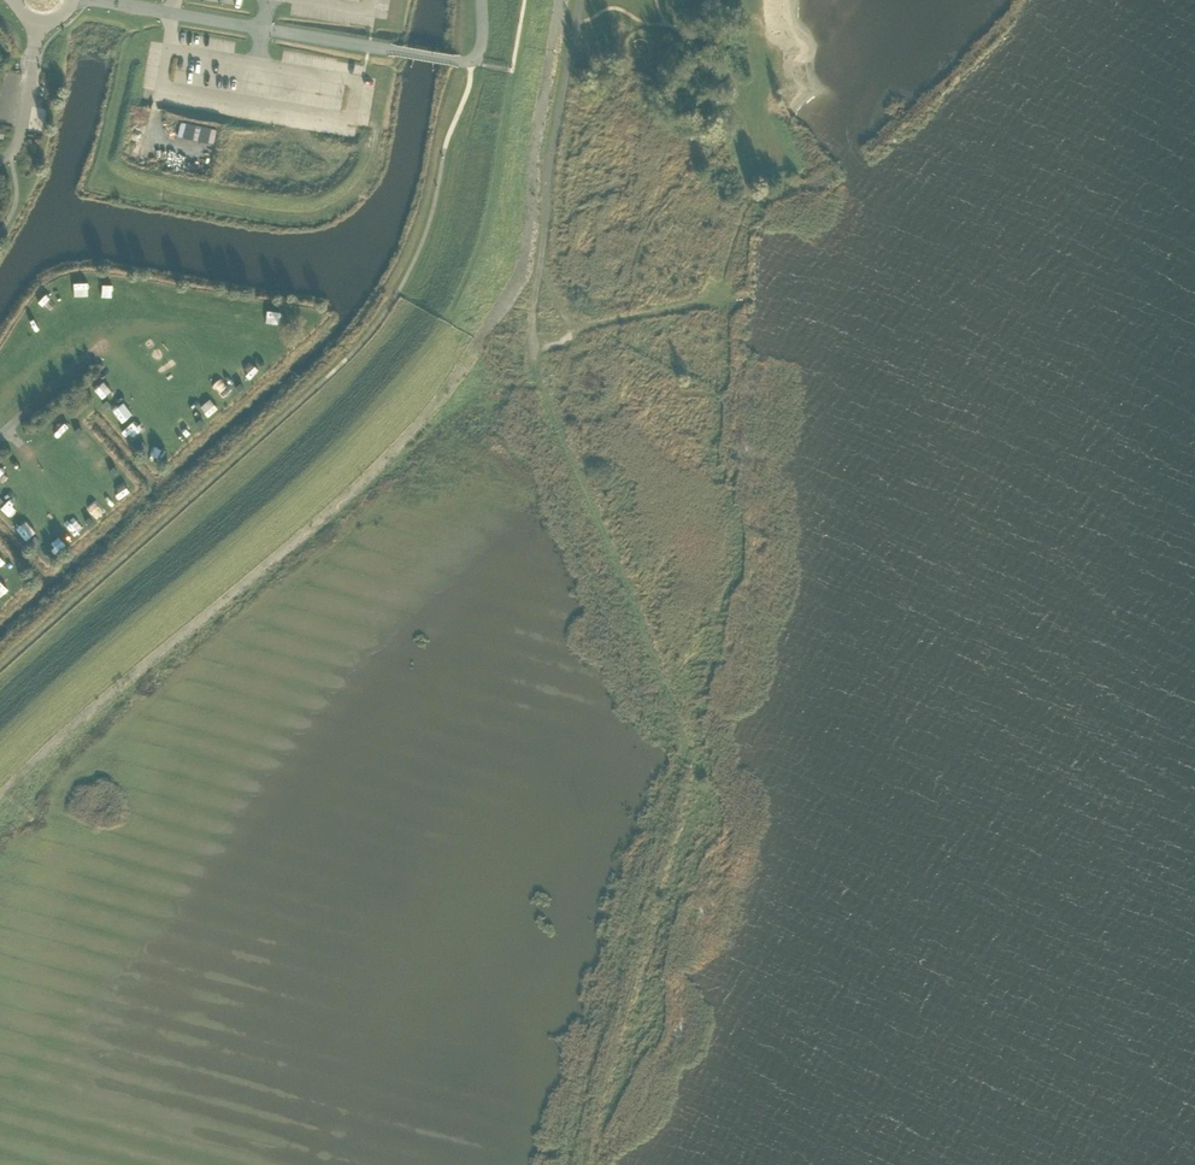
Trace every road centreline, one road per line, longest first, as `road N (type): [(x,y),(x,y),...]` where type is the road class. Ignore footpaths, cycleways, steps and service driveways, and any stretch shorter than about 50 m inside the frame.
road 1 (unclassified): [(265,30),(93,0)]

